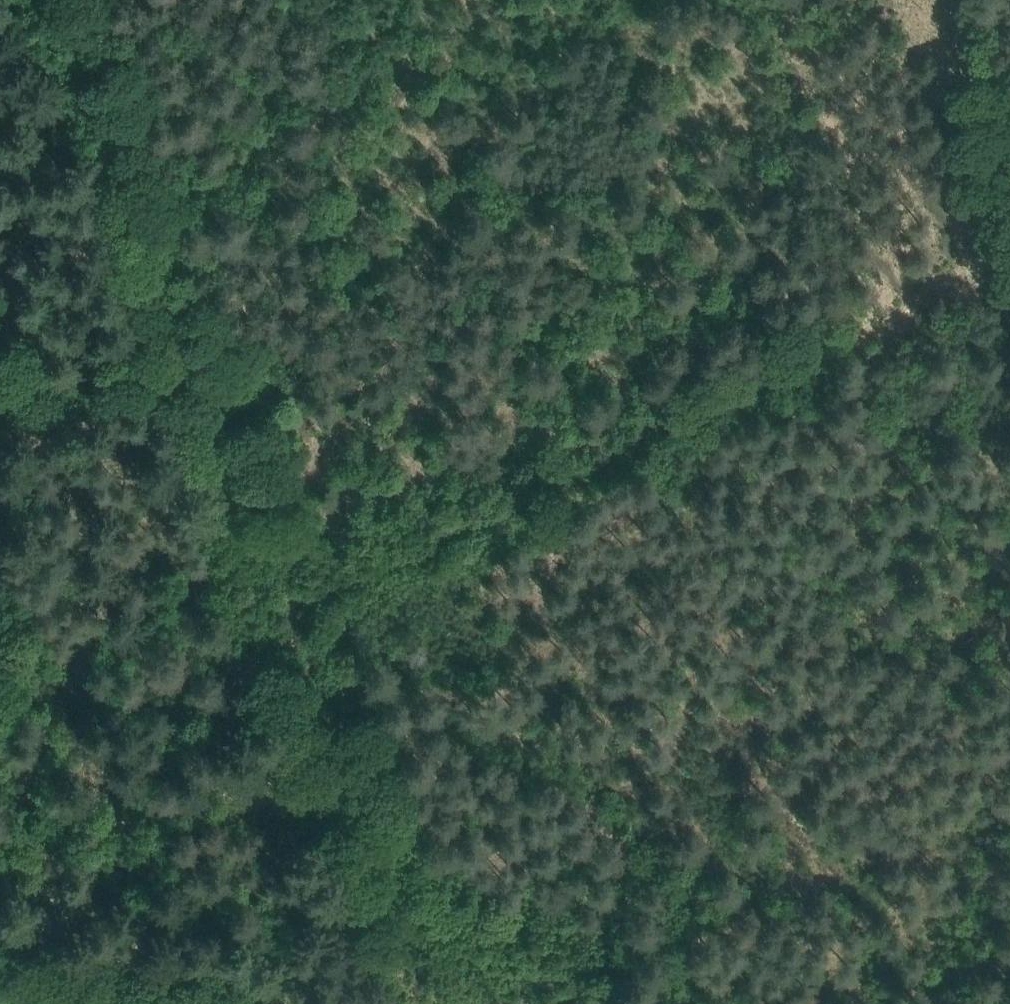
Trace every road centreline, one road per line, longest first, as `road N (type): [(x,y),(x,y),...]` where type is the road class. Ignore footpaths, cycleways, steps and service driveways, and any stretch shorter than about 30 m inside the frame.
road 1 (unclassified): [(1009,169),(942,0)]

